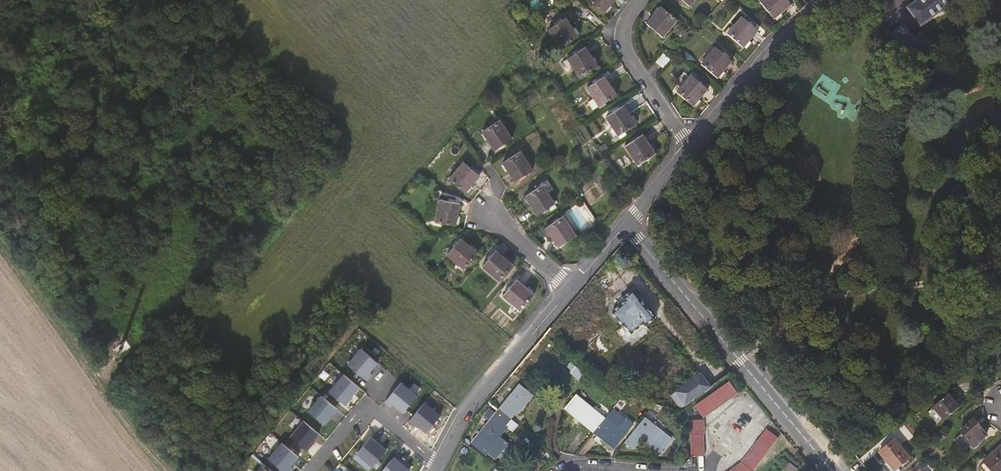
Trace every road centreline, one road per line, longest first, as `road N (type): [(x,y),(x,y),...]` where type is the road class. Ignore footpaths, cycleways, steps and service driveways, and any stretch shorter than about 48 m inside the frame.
road 1 (residential): [(835,470),(623,219)]
road 2 (track): [(172,470),(97,379),(0,234)]
road 3 (residential): [(440,459),(467,407),(571,280)]
road 4 (residential): [(690,144),(780,38),(828,0)]
road 5 (residential): [(690,144),(623,46),(624,26),(640,0)]
road 6 (residential): [(440,459),(371,411),(317,470)]
road 7 (residential): [(571,280),(483,206),(493,181),(487,164)]

